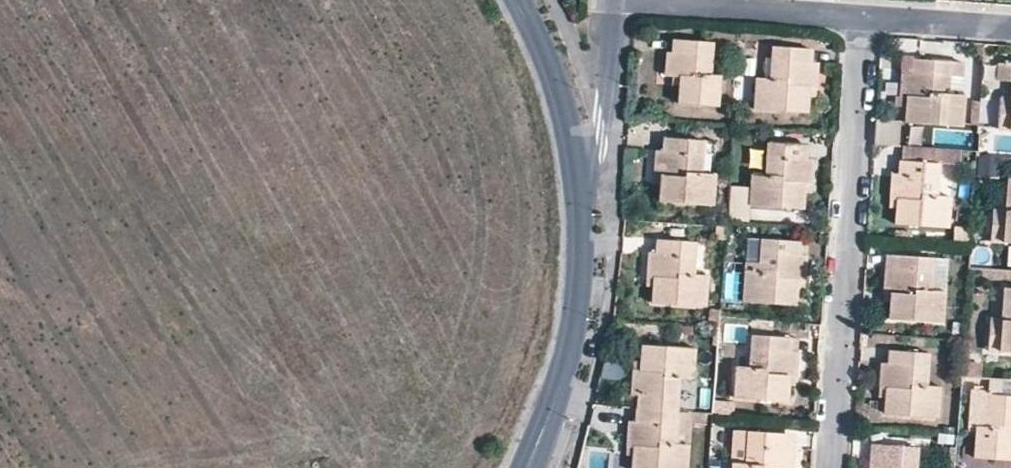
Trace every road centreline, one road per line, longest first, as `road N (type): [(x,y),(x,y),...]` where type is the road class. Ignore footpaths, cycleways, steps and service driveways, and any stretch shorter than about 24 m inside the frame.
road 1 (residential): [(862,17),(832,467)]
road 2 (residential): [(529,467),(584,275),(582,156)]
road 3 (residential): [(614,1),(862,17)]
road 4 (residential): [(582,156),(556,73),(517,0)]
road 5 (residential): [(582,156),(614,1)]
road 6 (residential): [(862,17),(1010,28)]

